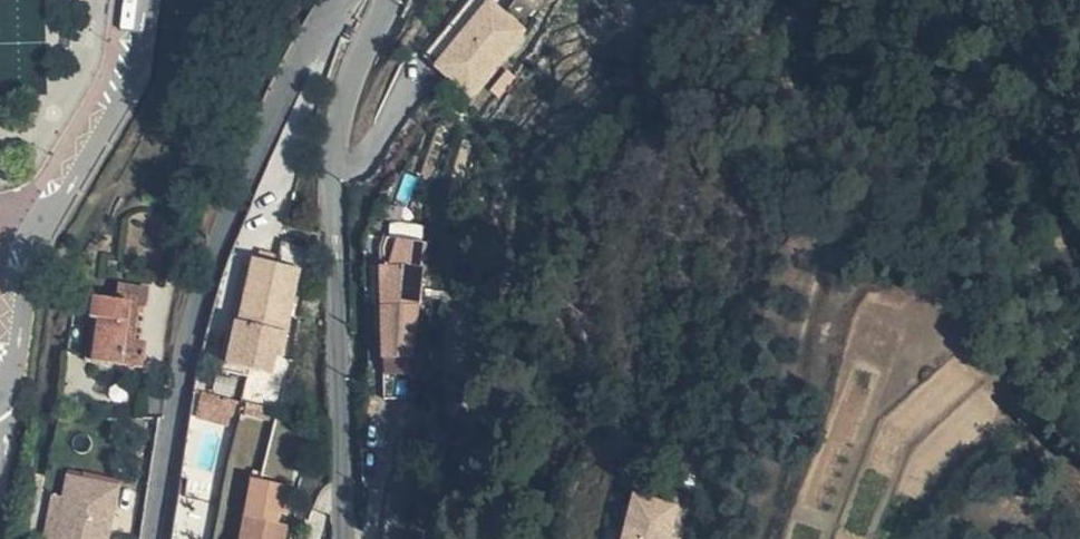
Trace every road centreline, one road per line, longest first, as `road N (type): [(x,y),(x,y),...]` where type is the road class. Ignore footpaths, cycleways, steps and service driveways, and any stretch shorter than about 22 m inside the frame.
road 1 (residential): [(154,538),(192,311),(251,170),(342,0)]
road 2 (residential): [(389,0),(344,113),(345,538)]
road 3 (unclassified): [(140,0),(132,66),(46,216),(12,381),(0,397)]

